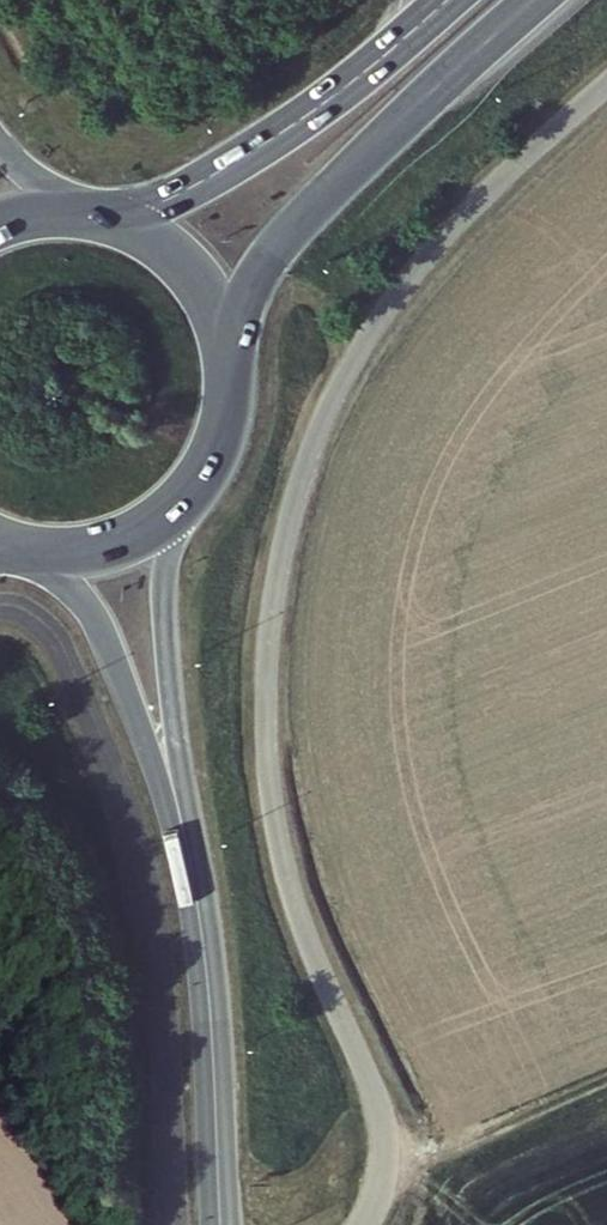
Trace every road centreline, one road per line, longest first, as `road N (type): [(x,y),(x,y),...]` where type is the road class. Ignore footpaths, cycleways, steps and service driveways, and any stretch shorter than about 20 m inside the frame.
road 1 (trunk): [(229,350),(256,284),(295,231),(535,0)]
road 2 (trunk): [(448,0),(357,79),(247,155),(174,197),(105,220)]
road 3 (tertiary): [(191,866),(165,602),(169,562),(192,498)]
road 4 (tertiary): [(191,866),(211,1019),(221,1224)]
road 5 (tertiary): [(43,557),(96,628),(191,866)]
road 6 (trunk): [(229,350),(193,275),(144,235),(105,220)]
road 7 (trunk): [(43,557),(125,546),(192,498)]
road 8 (trunk): [(192,498),(230,417),(229,350)]

